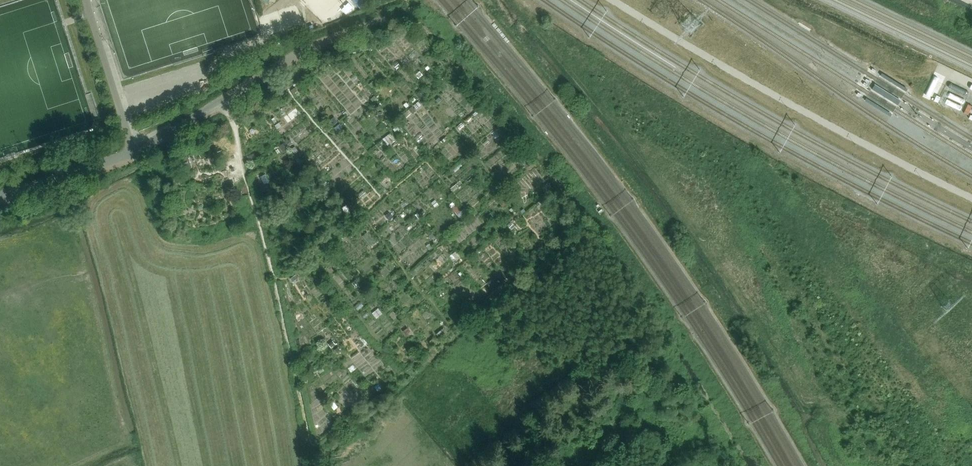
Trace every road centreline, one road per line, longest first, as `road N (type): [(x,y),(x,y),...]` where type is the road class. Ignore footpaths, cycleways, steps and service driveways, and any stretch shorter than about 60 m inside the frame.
road 1 (residential): [(384,19),(316,44),(133,153),(0,197)]

